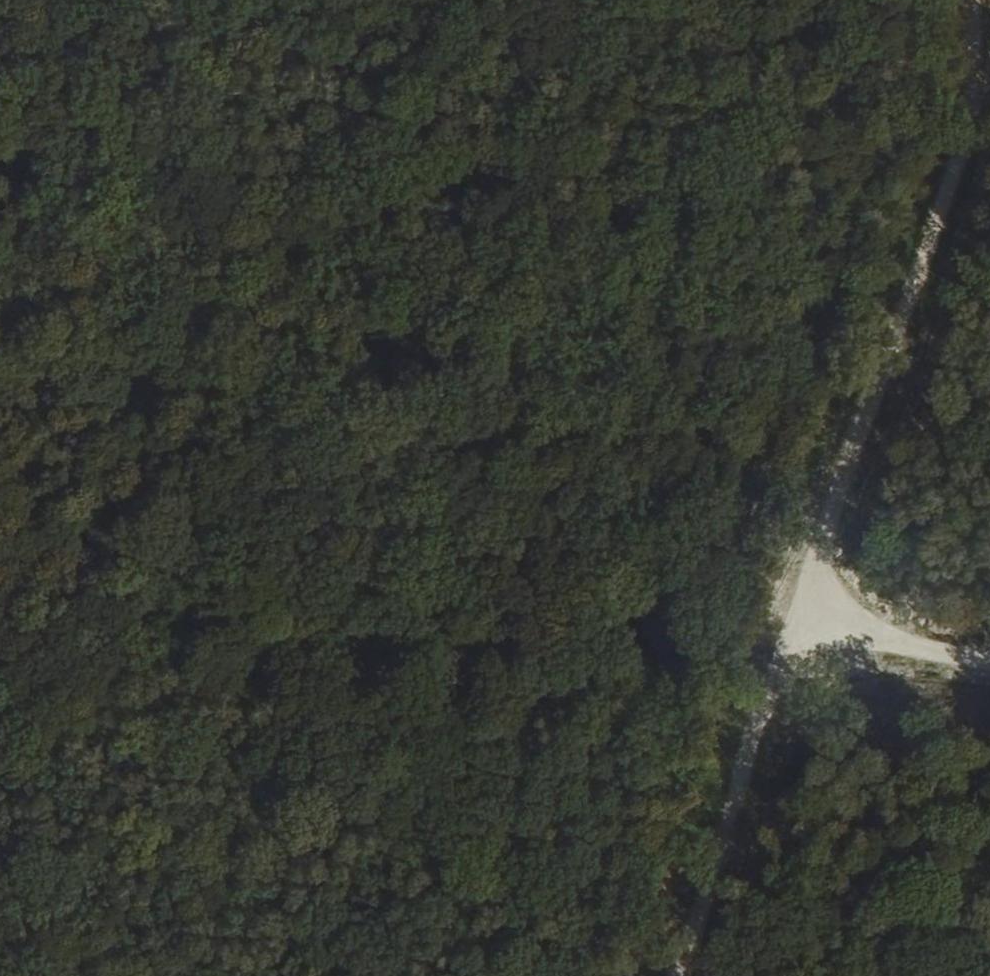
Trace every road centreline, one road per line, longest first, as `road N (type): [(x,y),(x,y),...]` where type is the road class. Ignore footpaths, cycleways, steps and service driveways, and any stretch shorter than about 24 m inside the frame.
road 1 (track): [(989,61),(811,642),(690,975)]
road 2 (track): [(811,642),(989,660)]

